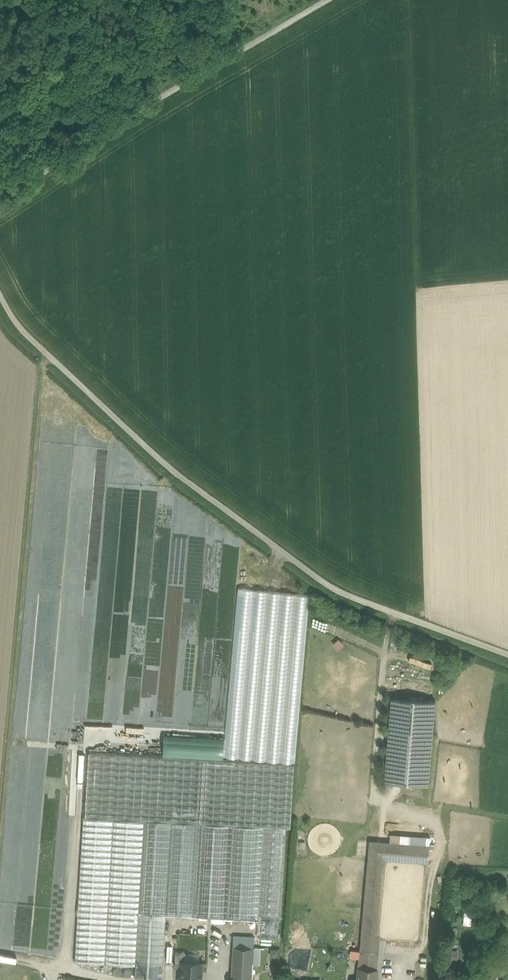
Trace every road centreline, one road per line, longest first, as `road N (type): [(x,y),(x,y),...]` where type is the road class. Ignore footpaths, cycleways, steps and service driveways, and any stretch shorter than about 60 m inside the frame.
road 1 (unclassified): [(0,288),(54,358),(191,480),(331,580),(507,651)]
road 2 (unclassified): [(324,0),(0,200)]
road 3 (unclassified): [(0,955),(119,979)]

